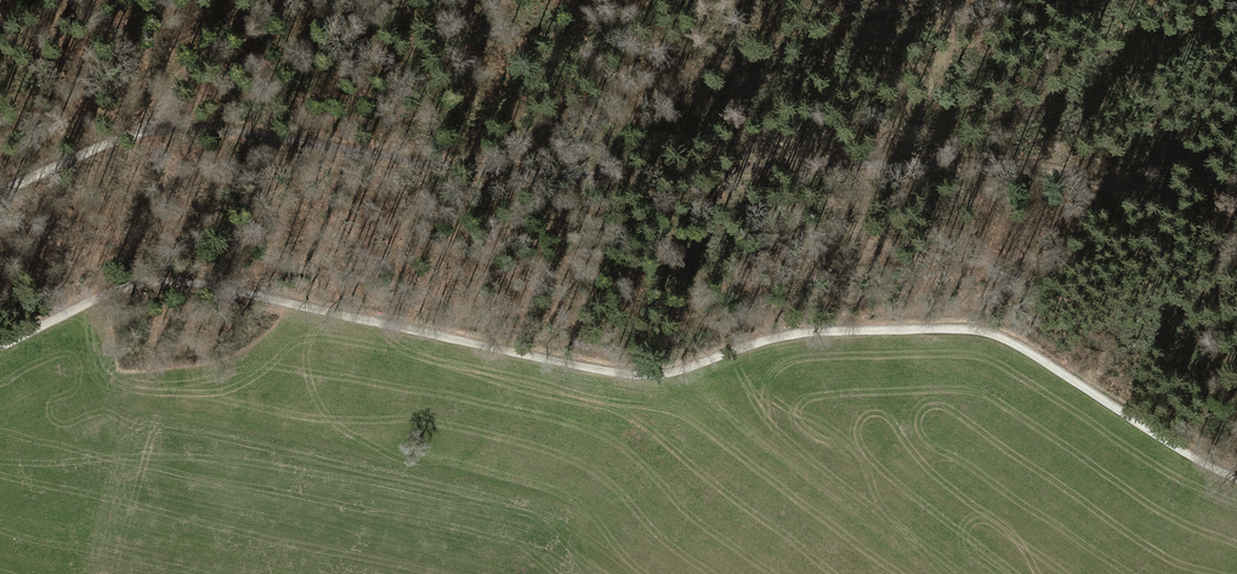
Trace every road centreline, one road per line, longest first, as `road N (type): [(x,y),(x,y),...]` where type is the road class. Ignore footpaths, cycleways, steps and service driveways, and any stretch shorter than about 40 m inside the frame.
road 1 (track): [(1236,475),(1011,340),(961,327),(793,334),(635,371),(161,282),(104,295),(0,346)]
road 2 (track): [(0,192),(139,131),(197,127),(577,177),(871,164),(1045,170),(1109,186),(1236,246)]
road 3 (track): [(936,0),(948,47),(942,71),(871,164)]
road 4 (track): [(139,131),(260,0)]

